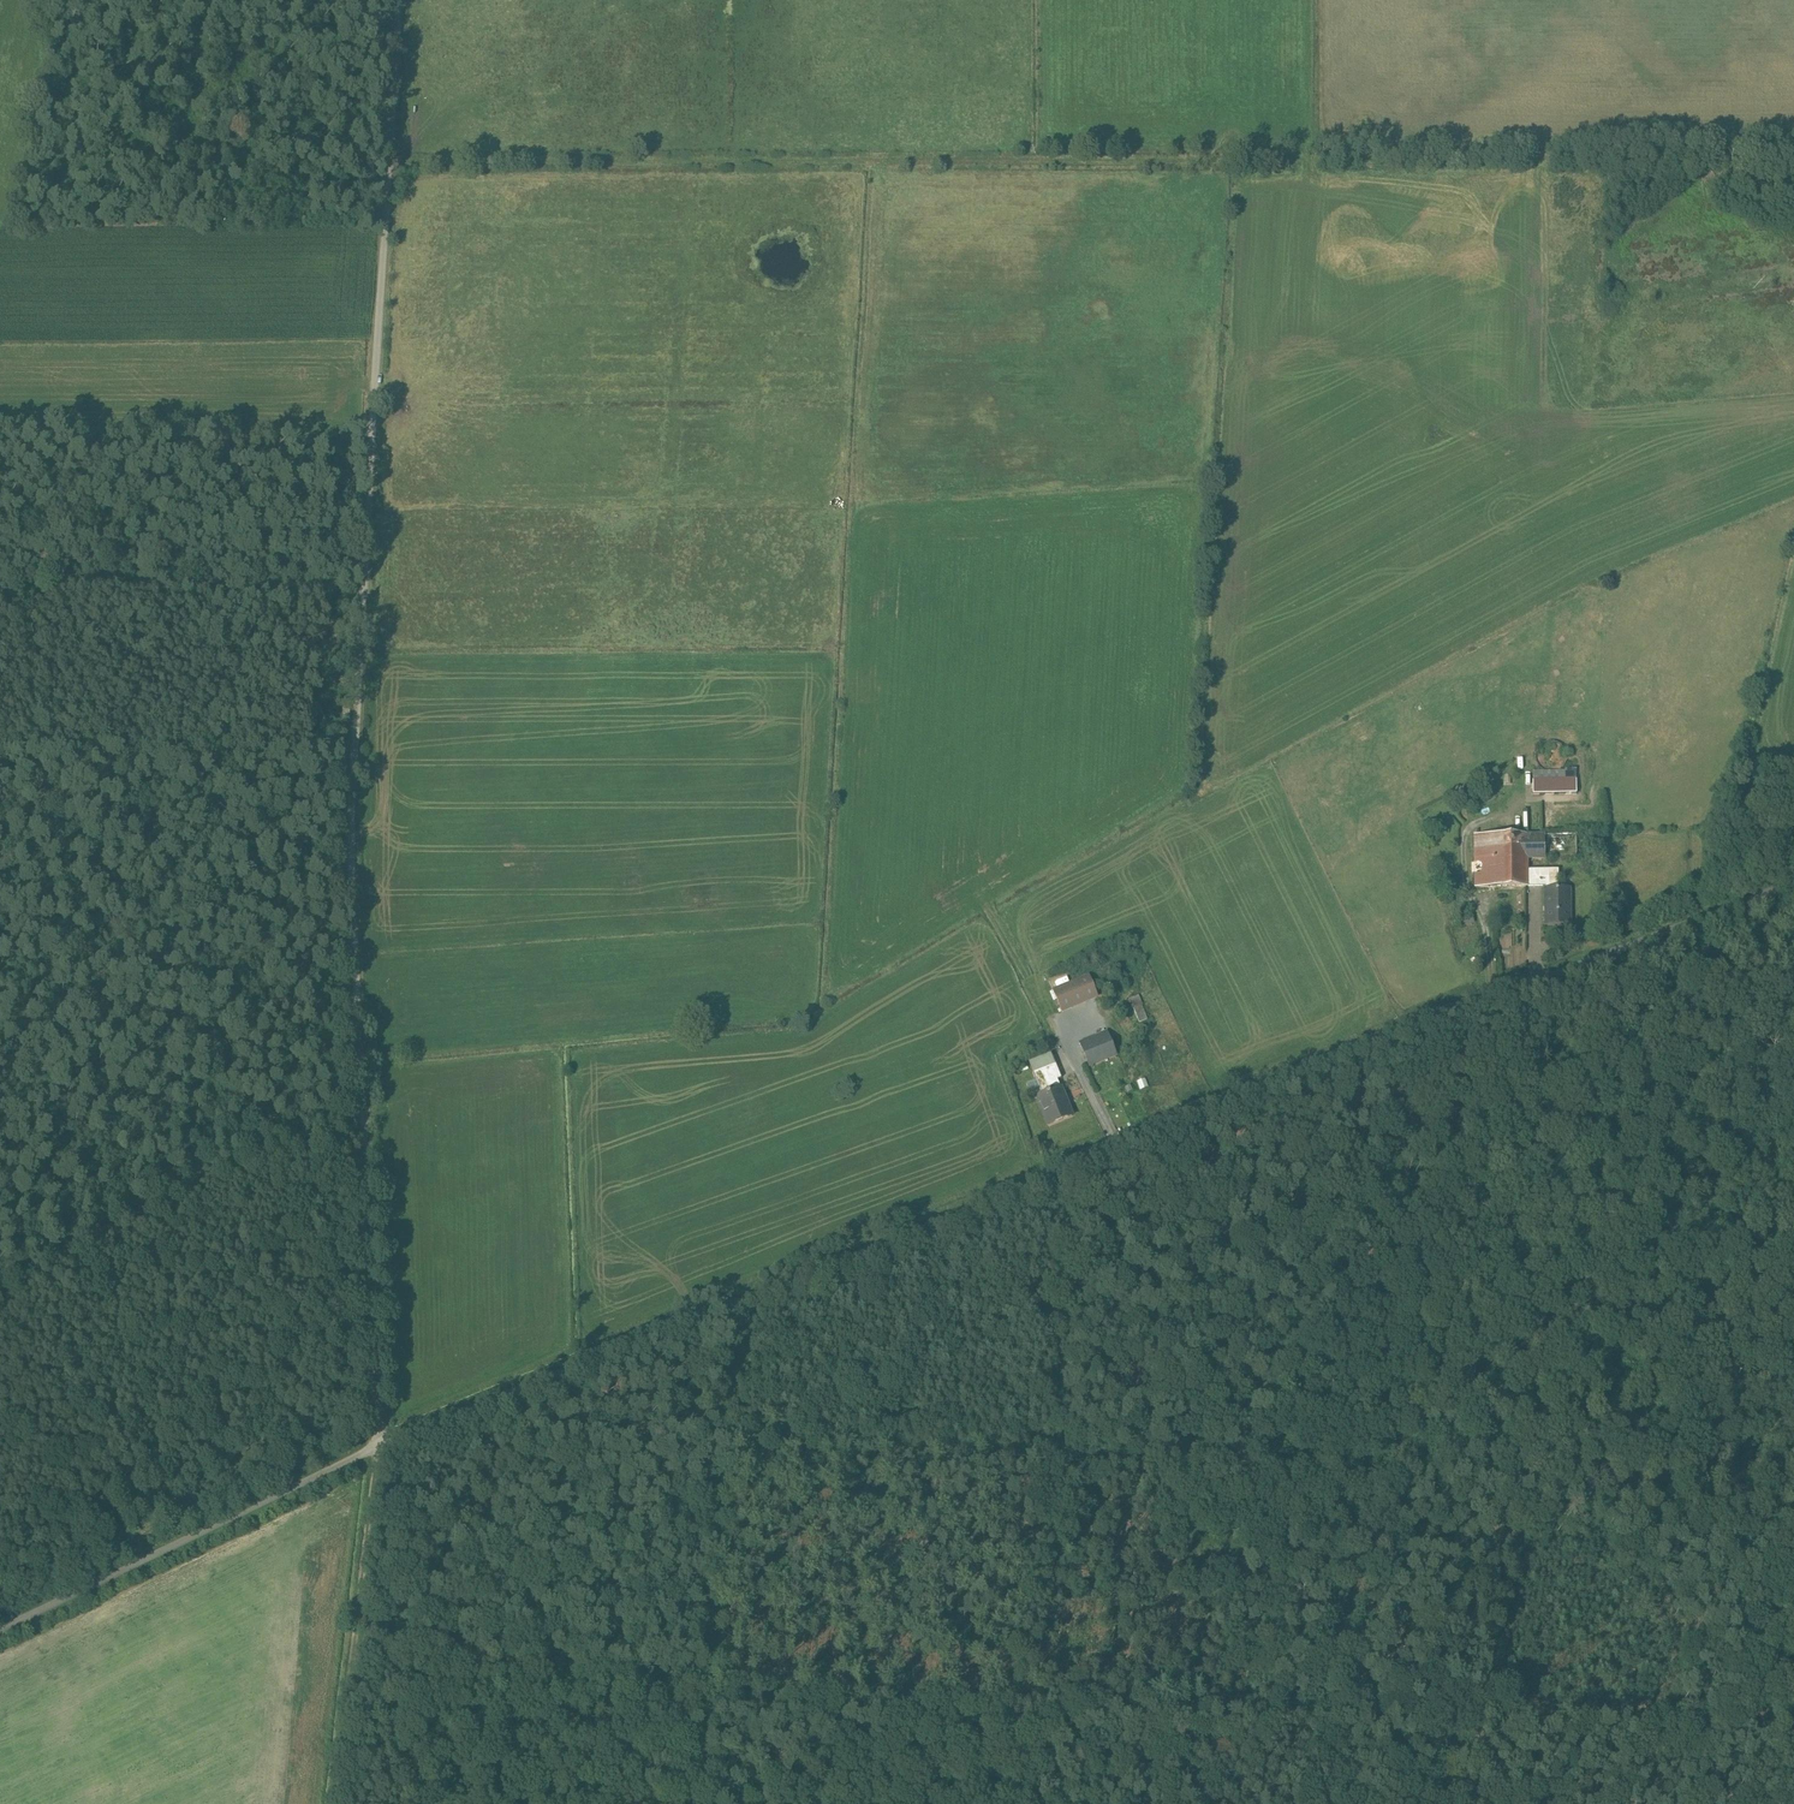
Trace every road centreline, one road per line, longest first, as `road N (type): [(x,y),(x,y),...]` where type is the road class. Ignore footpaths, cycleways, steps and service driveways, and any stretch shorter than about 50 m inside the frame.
road 1 (unclassified): [(0,1630),(379,1448),(1793,880)]
road 2 (track): [(395,0),(347,830),(380,1409),(336,1803)]
road 3 (track): [(350,1686),(1793,1722)]
road 4 (track): [(386,161),(1793,157)]
road 5 (track): [(1013,1803),(1085,1191),(1082,1164)]
road 6 (track): [(721,1308),(729,1331),(726,1448),(701,1803)]

